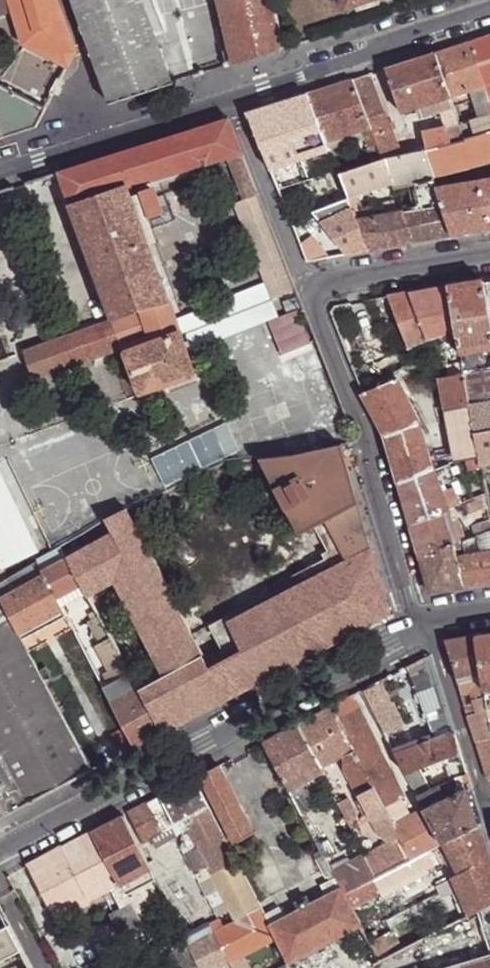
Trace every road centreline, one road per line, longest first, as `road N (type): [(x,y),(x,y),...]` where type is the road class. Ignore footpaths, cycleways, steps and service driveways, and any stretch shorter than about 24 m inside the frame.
road 1 (residential): [(489,256),(309,286),(368,436),(367,461),(416,628)]
road 2 (residential): [(489,15),(0,169)]
road 3 (residential): [(0,852),(416,628)]
road 4 (residential): [(416,628),(439,654),(487,808)]

